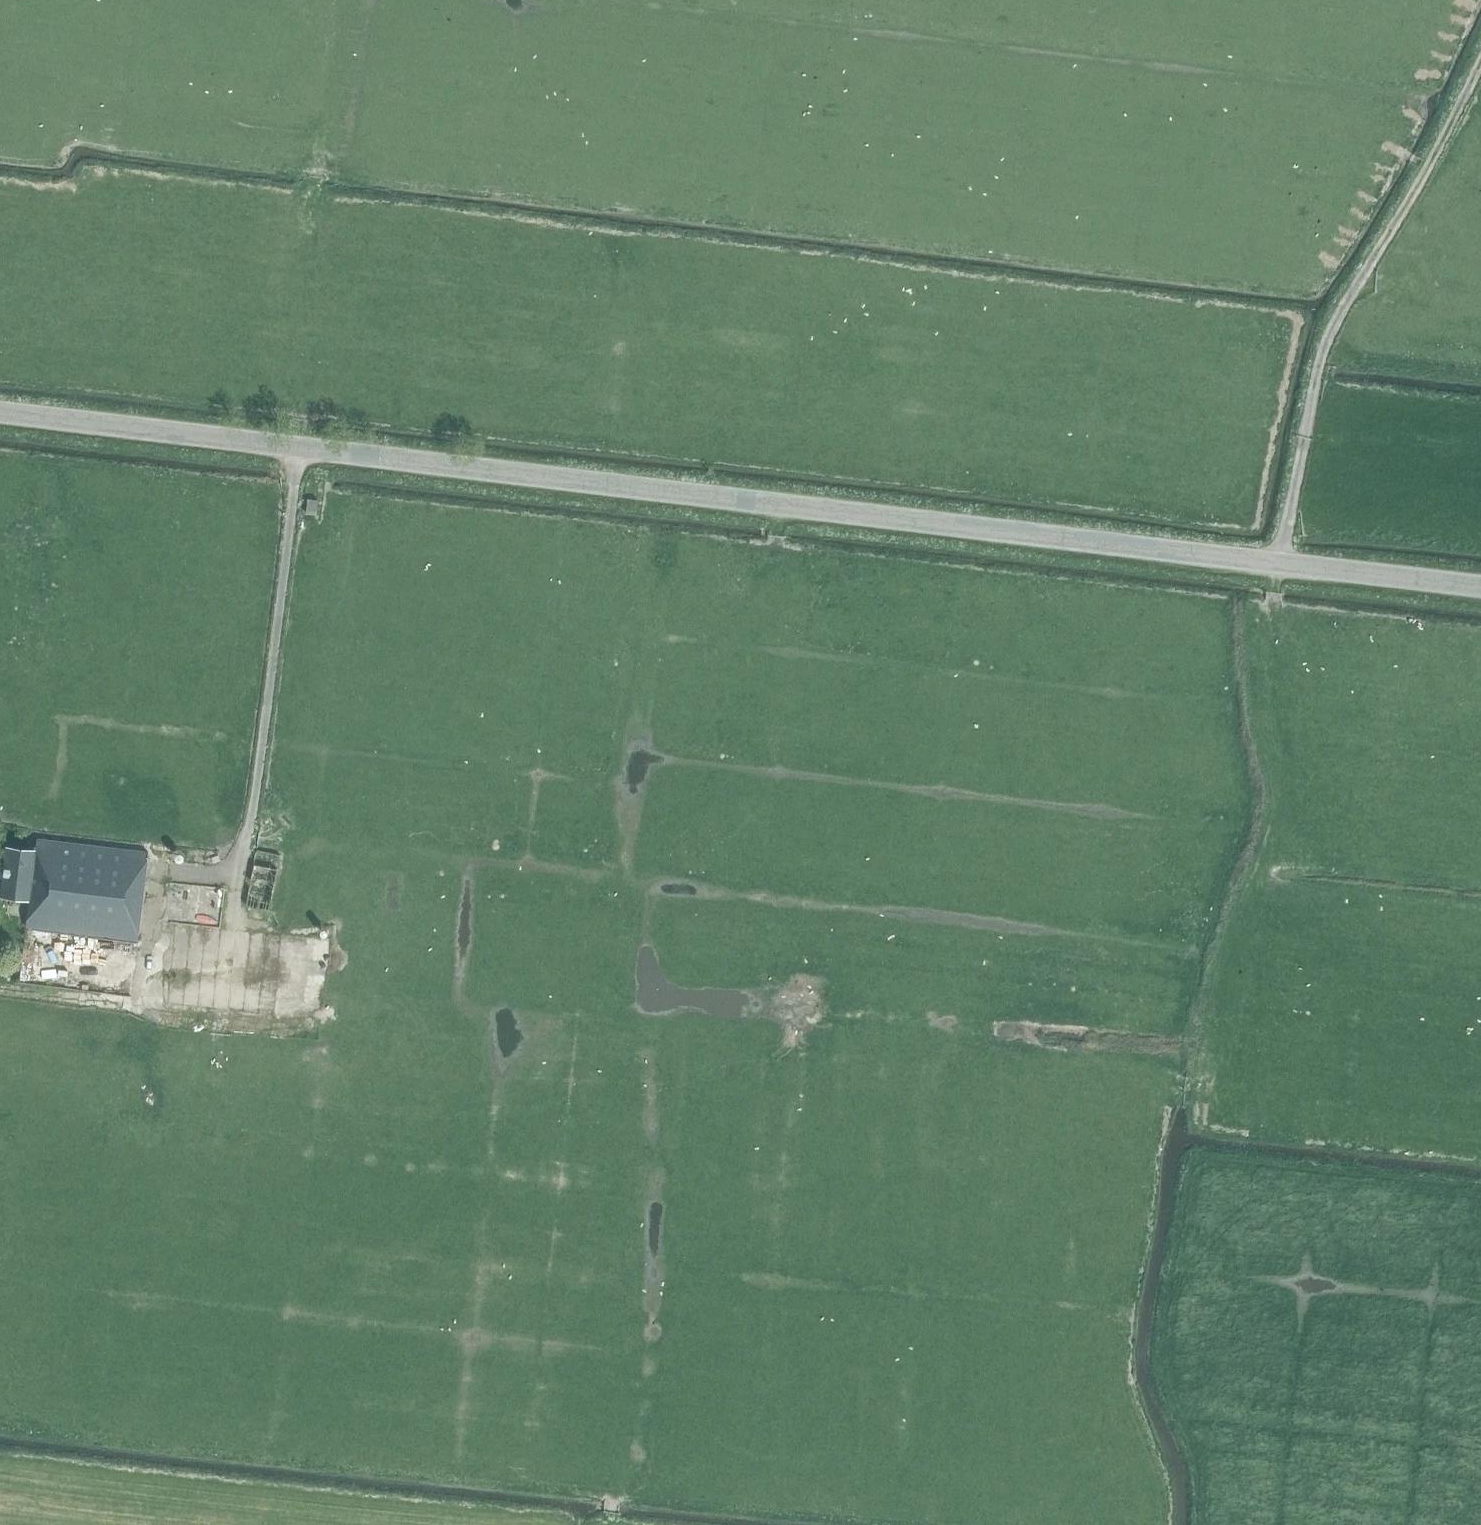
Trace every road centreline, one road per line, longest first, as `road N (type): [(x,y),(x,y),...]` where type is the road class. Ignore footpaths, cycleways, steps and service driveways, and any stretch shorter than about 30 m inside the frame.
road 1 (tertiary): [(1480,587),(0,411)]
road 2 (track): [(1277,563),(1319,347),(1480,40)]

